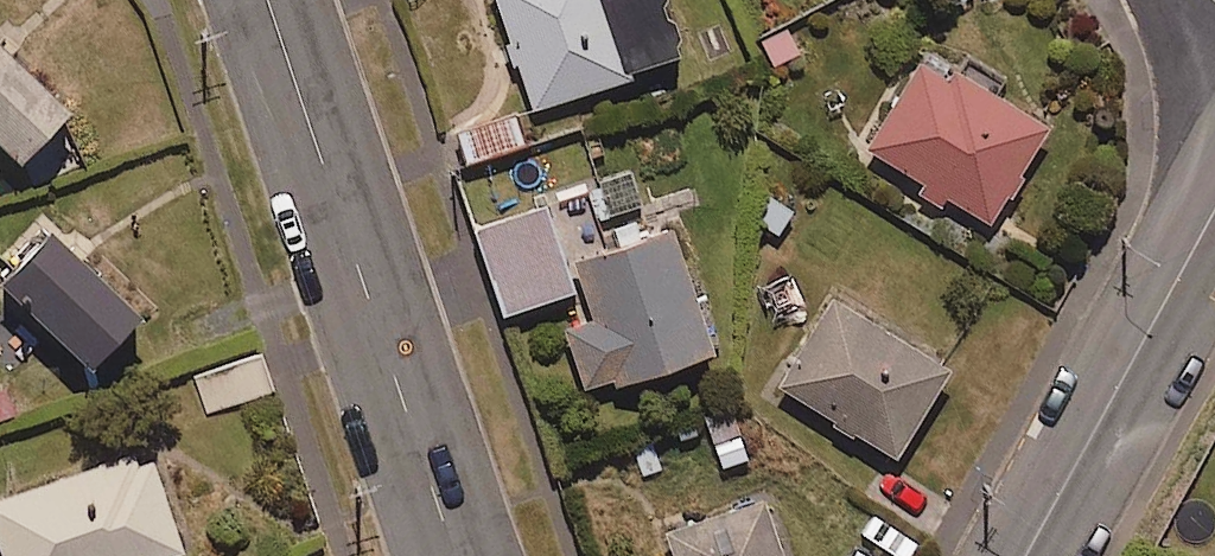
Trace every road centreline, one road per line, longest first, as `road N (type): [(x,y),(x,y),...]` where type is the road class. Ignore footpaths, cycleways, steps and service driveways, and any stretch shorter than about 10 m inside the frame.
road 1 (secondary): [(268,0),(456,555)]
road 2 (tertiary): [(1026,555),(1214,211)]

